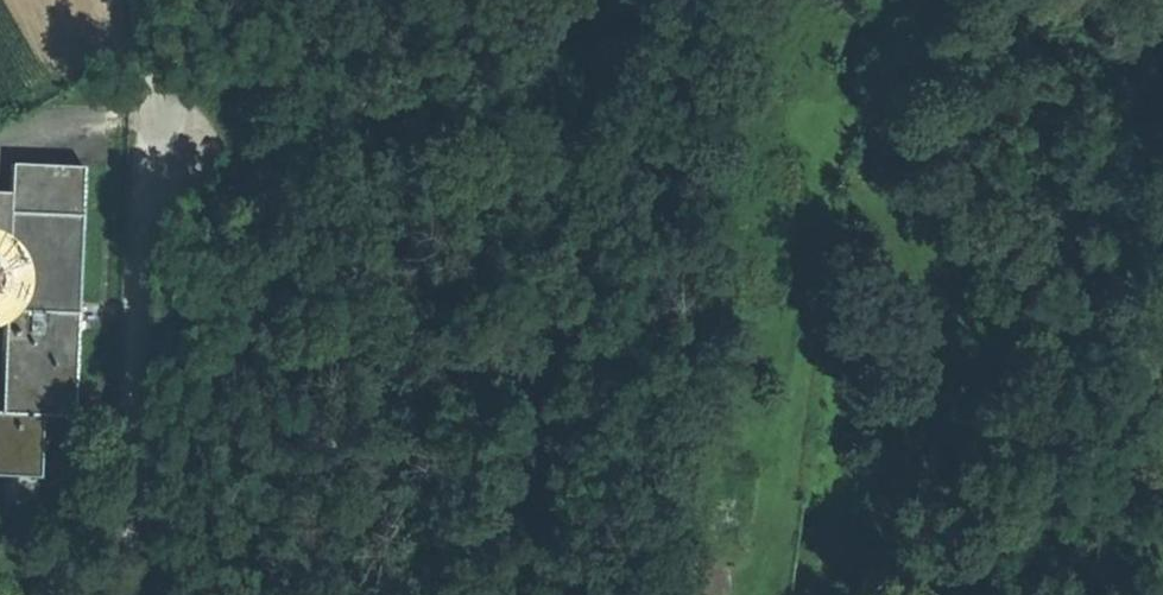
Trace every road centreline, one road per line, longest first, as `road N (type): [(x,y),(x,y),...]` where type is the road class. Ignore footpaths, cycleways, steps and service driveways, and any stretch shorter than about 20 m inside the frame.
road 1 (track): [(912,92),(883,159),(878,237),(952,369),(968,448),(951,508),(903,539),(865,531),(846,493),(823,210),(886,0)]
road 2 (track): [(943,18),(912,92),(1162,177)]

